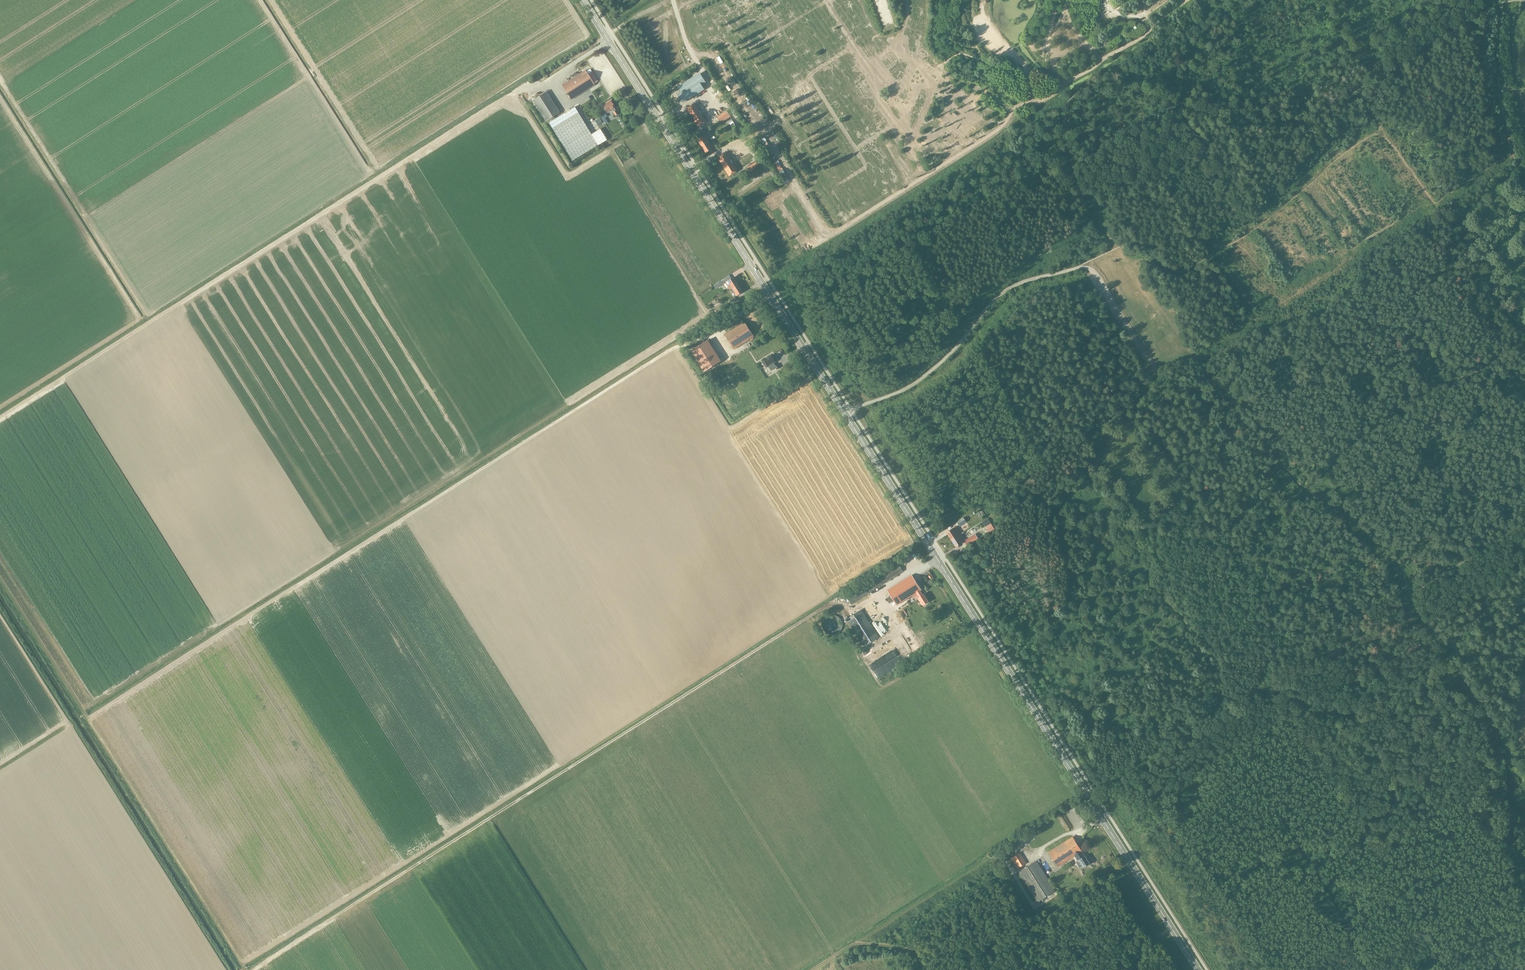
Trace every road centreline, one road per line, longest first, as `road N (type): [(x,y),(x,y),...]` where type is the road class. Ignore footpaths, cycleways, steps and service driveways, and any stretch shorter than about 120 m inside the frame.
road 1 (secondary): [(1198,969),(845,414)]
road 2 (secondary): [(845,414),(583,0)]
road 3 (unclassified): [(845,414),(924,376),(1006,290),(1083,267),(1098,277),(1163,389)]
road 4 (track): [(1261,447),(1306,489),(1344,449),(1427,392),(1524,344)]
road 5 (track): [(1365,969),(1332,897),(1270,802),(1201,728),(1224,710)]
road 6 (track): [(1224,710),(1268,685),(1309,710),(1362,707),(1448,658)]
road 7 (track): [(1524,794),(1503,742),(1408,596)]
road 8 (track): [(1303,124),(1260,123),(1146,88),(1098,83)]
road 9 (unclassified): [(1163,389),(1151,427),(1174,466),(1188,473),(1196,456),(1165,396)]
road 10 (track): [(1404,591),(1306,489)]
road 11 (track): [(1128,262),(1149,260),(1184,273),(1253,230)]
road 12 (track): [(1084,195),(1062,110),(1098,83)]
road 13 (track): [(1195,360),(1118,252)]
road 14 (track): [(1088,796),(1201,728)]
road 15 (track): [(814,969),(866,944),(912,952),(924,969)]

